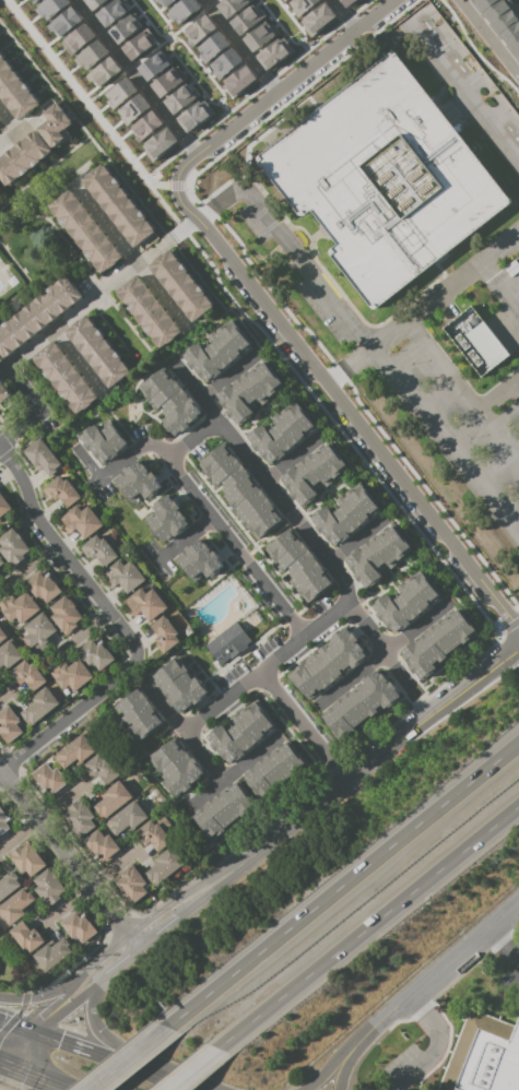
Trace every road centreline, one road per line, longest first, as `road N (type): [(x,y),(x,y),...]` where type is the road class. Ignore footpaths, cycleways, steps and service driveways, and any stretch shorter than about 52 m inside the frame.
road 1 (residential): [(518,631),(176,199),(175,186)]
road 2 (tertiary): [(178,908),(518,644)]
road 3 (motorway): [(518,741),(253,957)]
road 4 (motorway): [(290,994),(518,810)]
road 5 (residential): [(175,186),(187,159),(392,0)]
road 6 (residential): [(133,941),(0,771)]
road 7 (residential): [(370,1029),(518,899)]
road 8 (tertiary): [(133,941),(38,1014),(4,1064)]
road 9 (trunk): [(151,1075),(110,1047),(92,1022),(91,1005),(106,974)]
road 10 (tertiary): [(30,1075),(51,1022),(106,974)]

